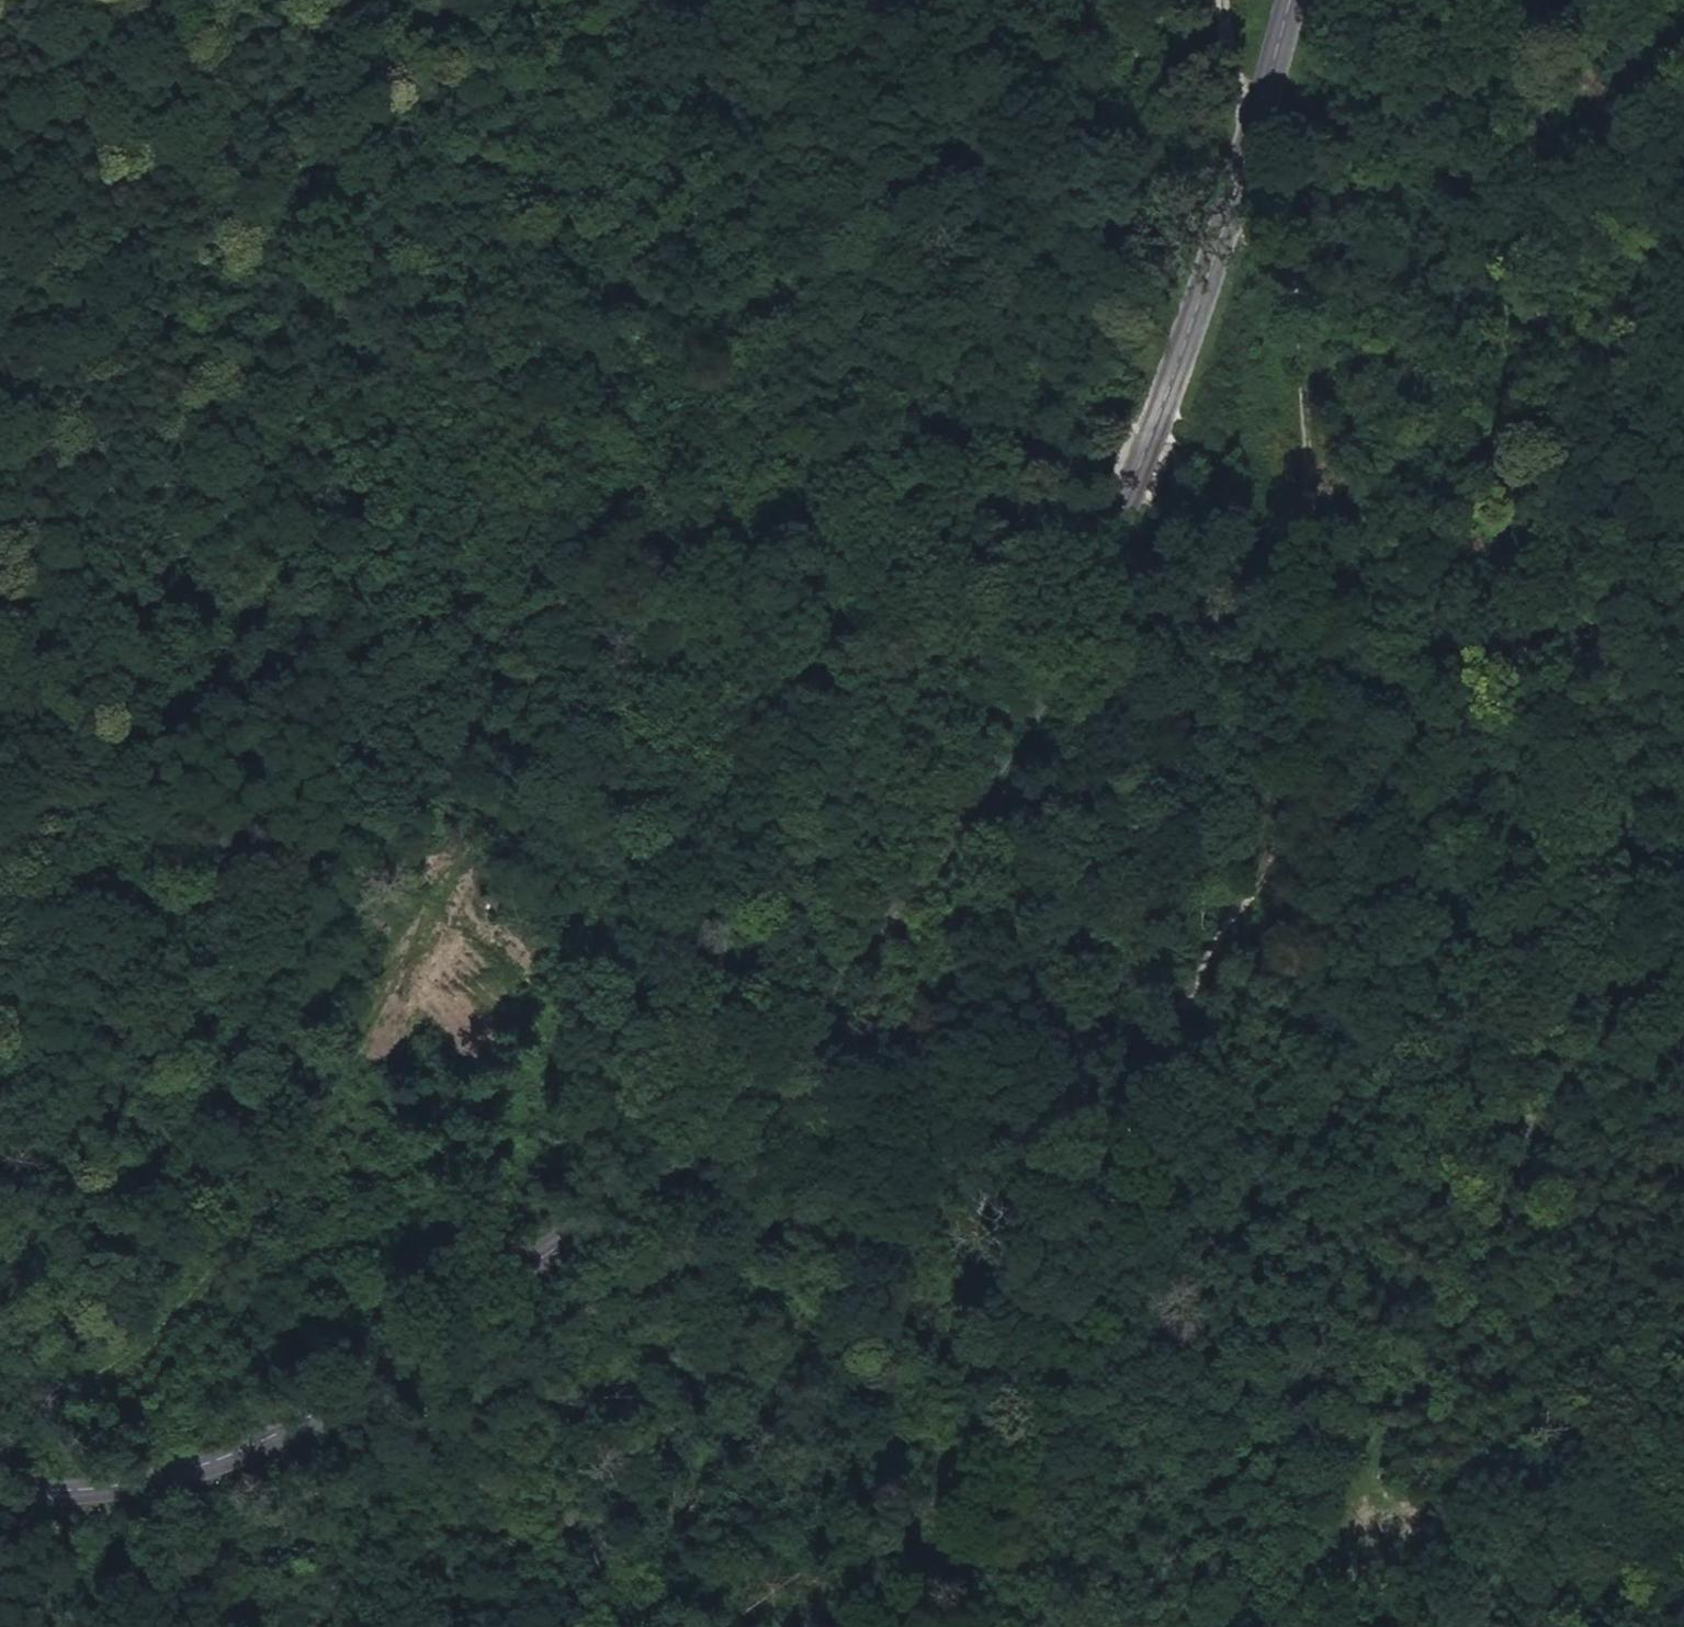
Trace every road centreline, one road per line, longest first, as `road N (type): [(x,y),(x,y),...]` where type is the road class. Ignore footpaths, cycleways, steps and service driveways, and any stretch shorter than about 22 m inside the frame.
road 1 (tertiary): [(1283,0),(1212,255),(1130,493),(1024,716),(854,1024),(636,1205),(289,1413),(204,1428),(0,1430)]
road 2 (track): [(1254,114),(1240,99),(1221,0)]

